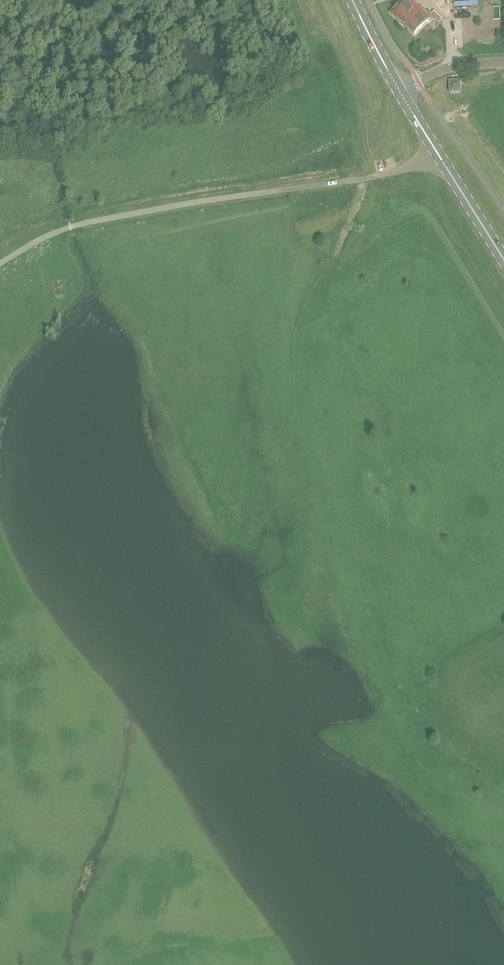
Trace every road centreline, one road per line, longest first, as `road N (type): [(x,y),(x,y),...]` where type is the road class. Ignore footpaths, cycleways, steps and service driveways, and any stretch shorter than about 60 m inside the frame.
road 1 (unclassified): [(0,263),(81,224),(369,178),(440,157)]
road 2 (track): [(503,329),(453,237),(426,208),(401,205),(376,177)]
road 3 (primary): [(503,262),(440,157)]

